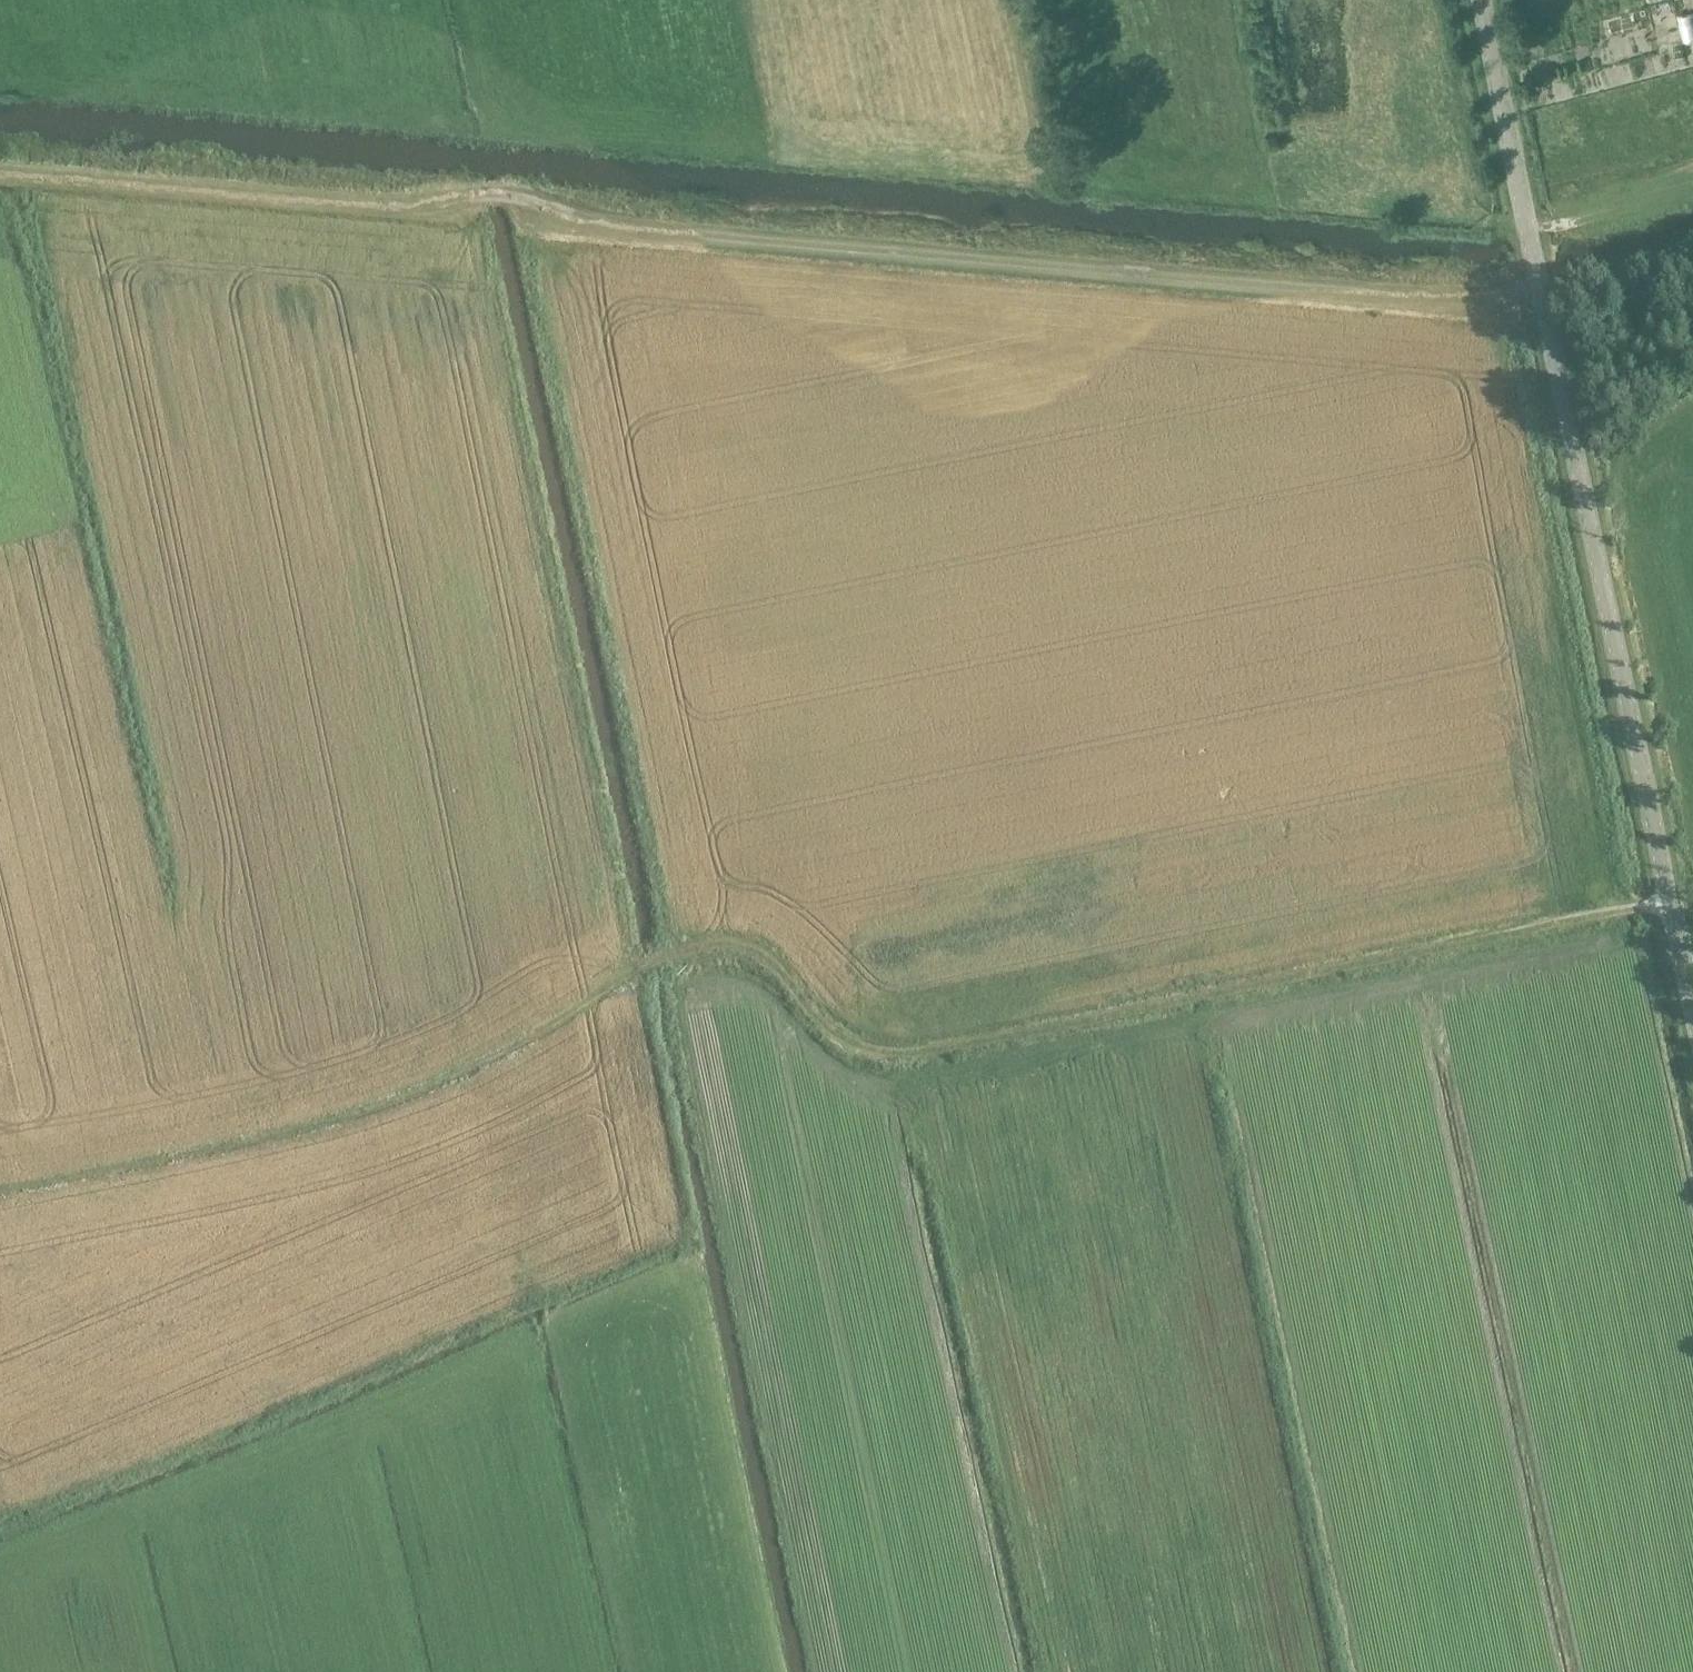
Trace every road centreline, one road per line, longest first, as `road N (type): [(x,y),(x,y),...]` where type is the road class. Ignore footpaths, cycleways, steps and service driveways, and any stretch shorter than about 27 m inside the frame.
road 1 (track): [(0,170),(388,207),(501,195),(648,229),(966,259),(1459,296),(1541,289)]
road 2 (unclassified): [(1692,989),(1481,0)]

